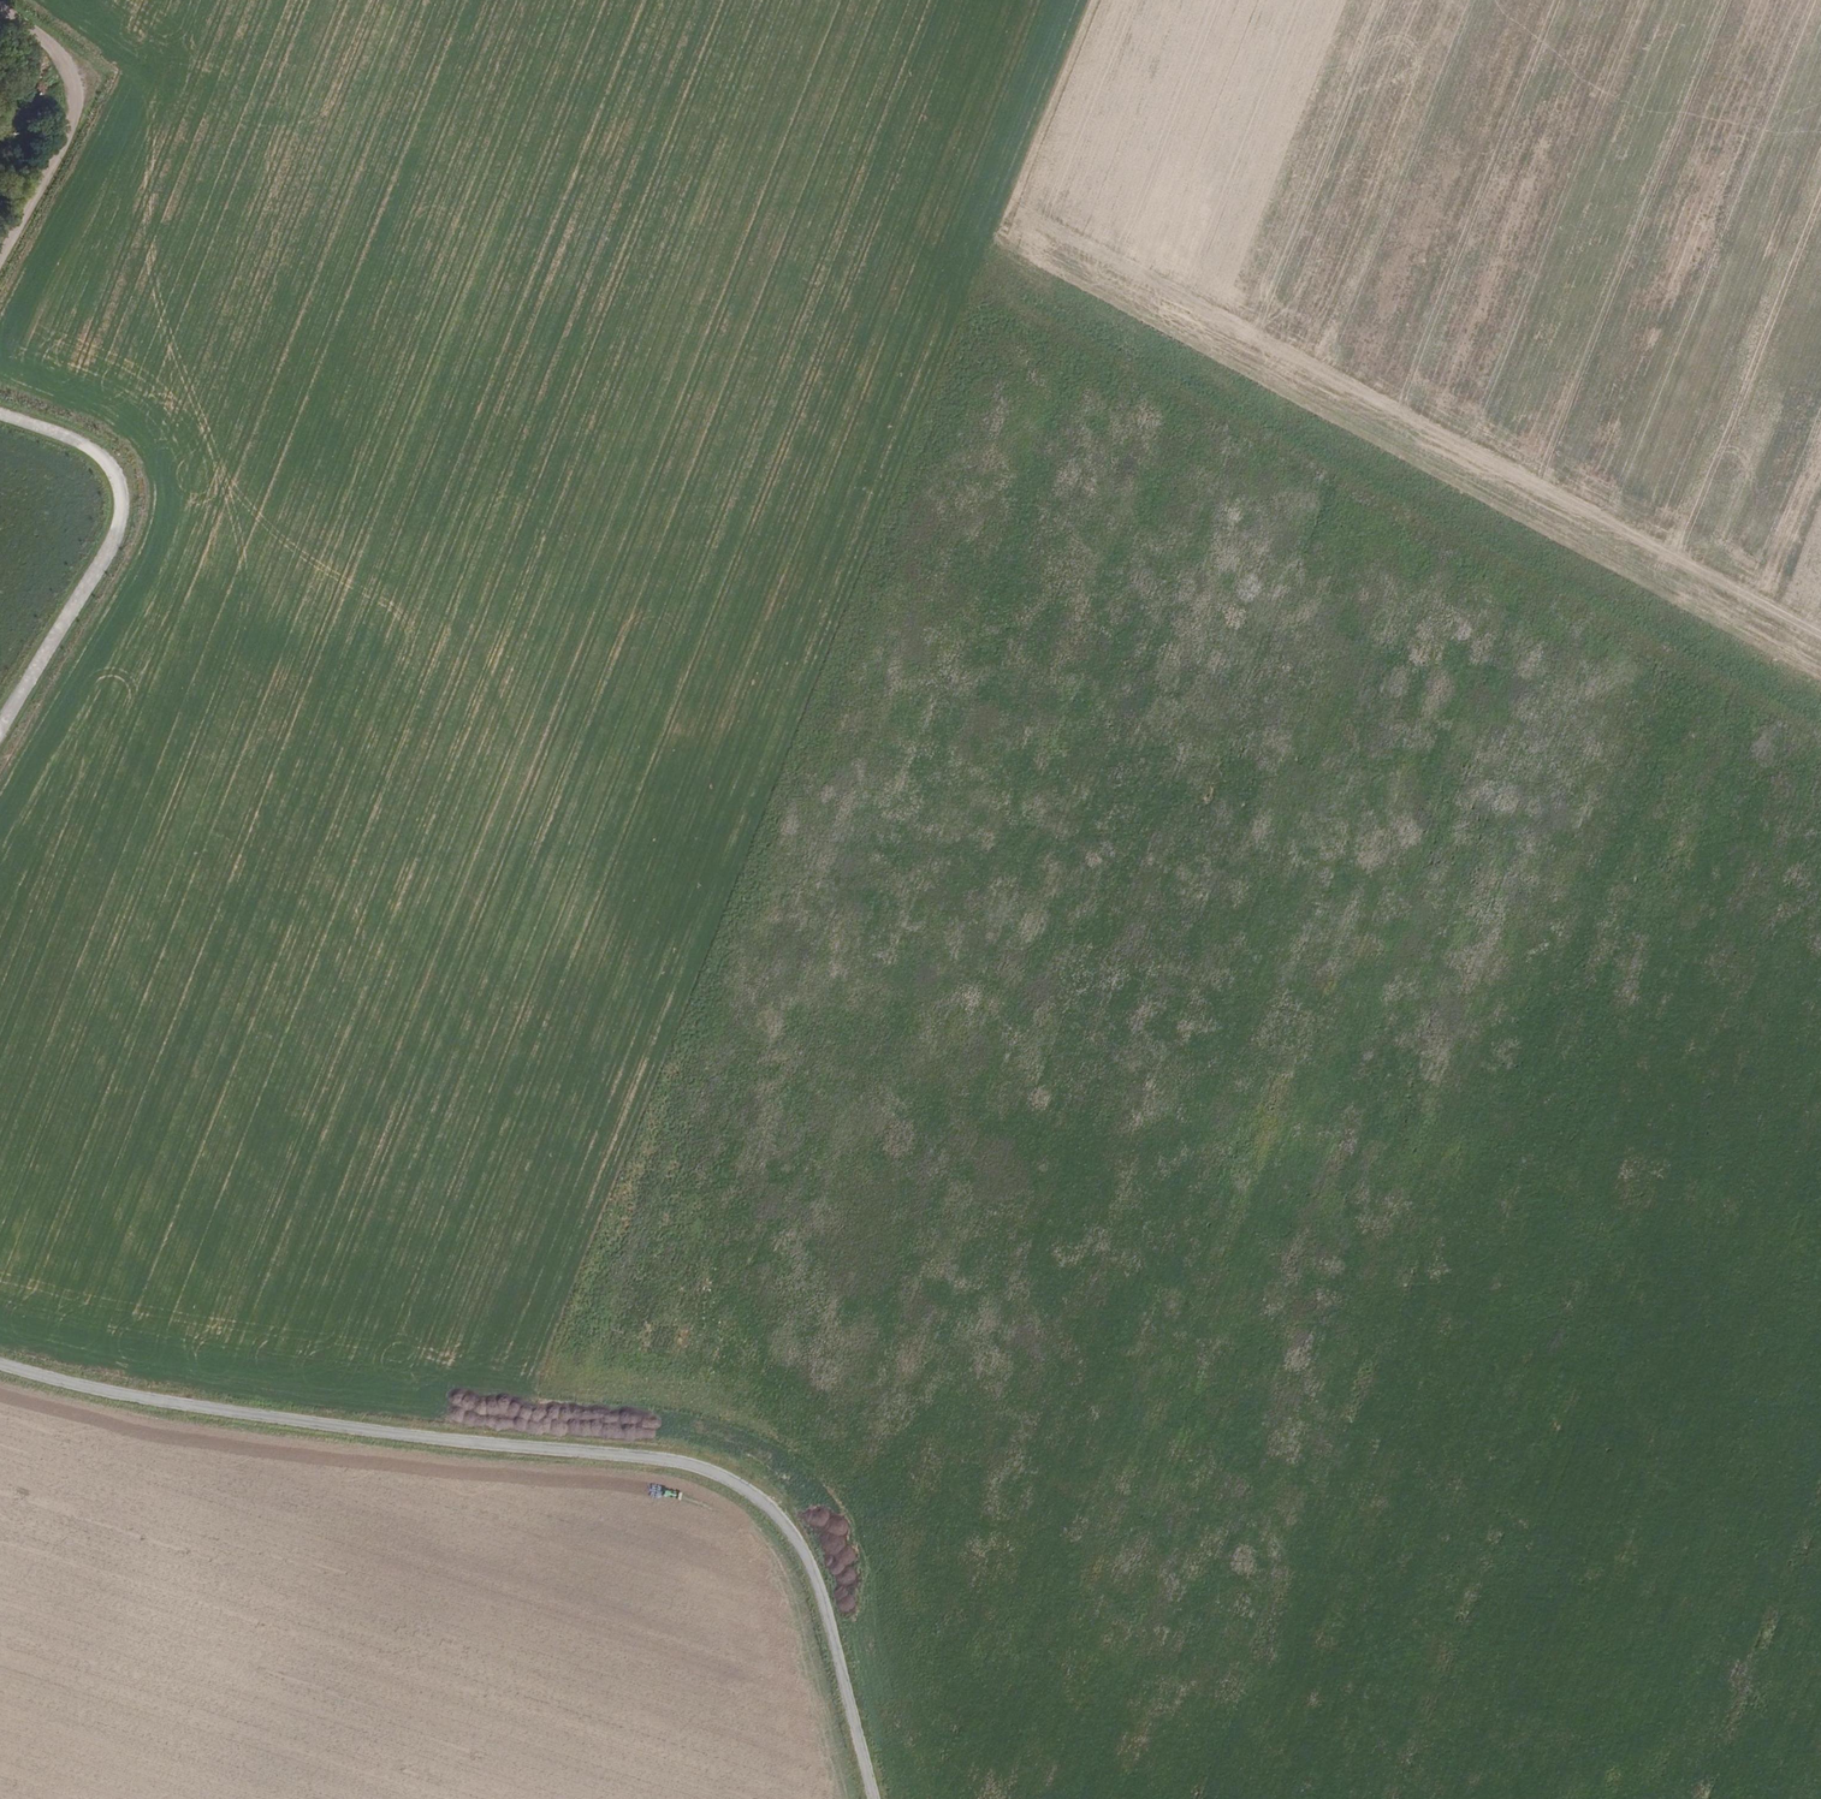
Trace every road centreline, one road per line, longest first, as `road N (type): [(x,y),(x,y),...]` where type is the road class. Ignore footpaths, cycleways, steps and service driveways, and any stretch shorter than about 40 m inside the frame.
road 1 (unclassified): [(874,1798),(811,1569),(779,1518),(721,1475),(644,1458),(131,1397),(0,1364)]

